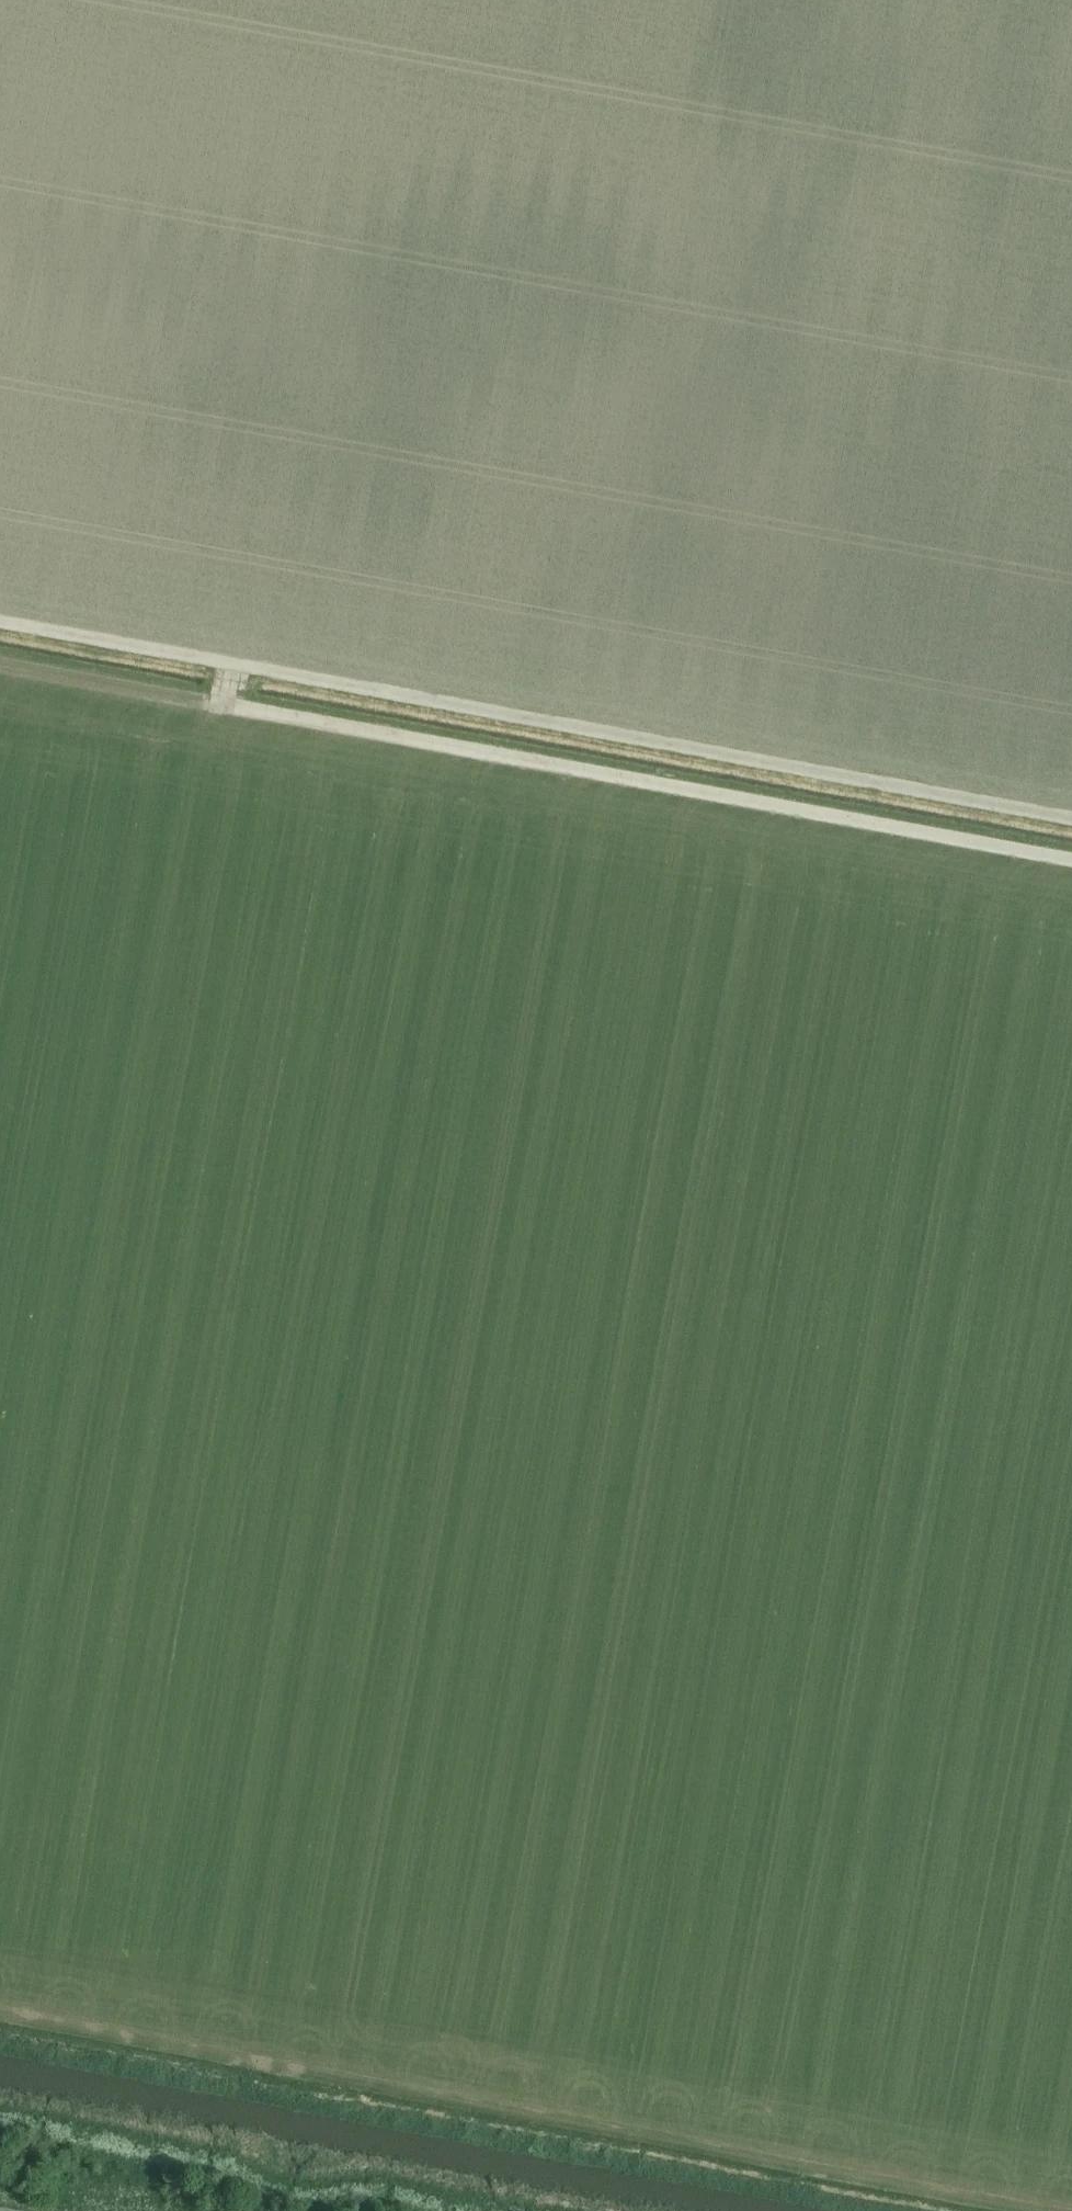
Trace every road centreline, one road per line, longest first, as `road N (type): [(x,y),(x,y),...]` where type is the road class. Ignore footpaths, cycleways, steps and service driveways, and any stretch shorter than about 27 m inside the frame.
road 1 (track): [(511,2210),(407,2192),(286,2198),(190,2157),(0,2120)]

